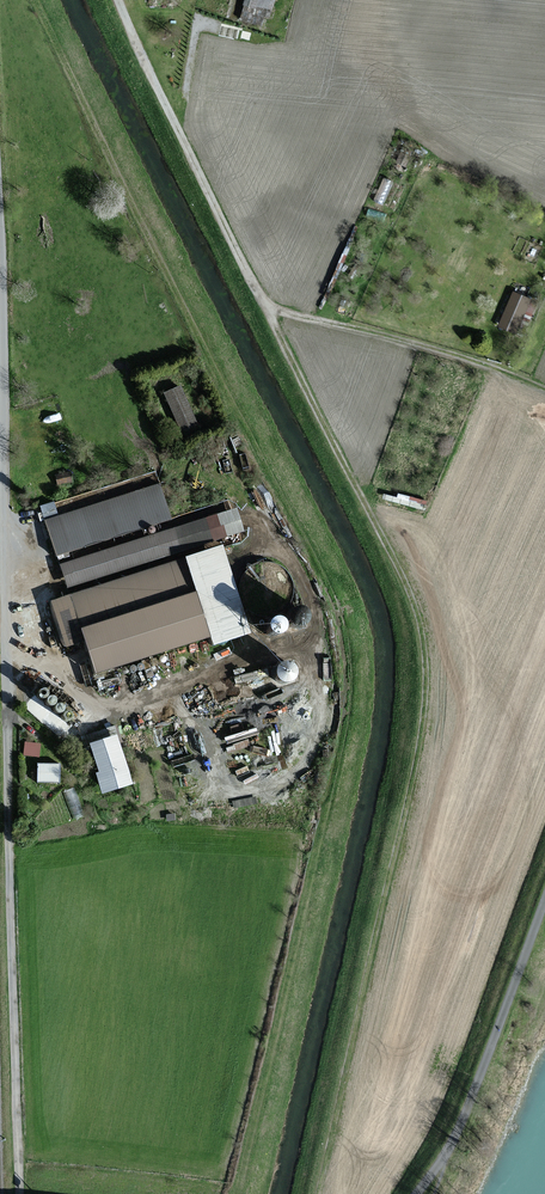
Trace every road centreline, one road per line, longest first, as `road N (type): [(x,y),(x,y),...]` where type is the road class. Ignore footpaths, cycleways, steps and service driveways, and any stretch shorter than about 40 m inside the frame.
road 1 (track): [(117,0),(405,582),(422,634),(415,757),(317,1193)]
road 2 (track): [(7,656),(22,1193)]
road 3 (track): [(32,0),(267,473)]
road 4 (unclassified): [(0,253),(7,656)]
road 5 (track): [(544,897),(434,1193)]
road 6 (track): [(264,306),(432,348),(544,390)]

